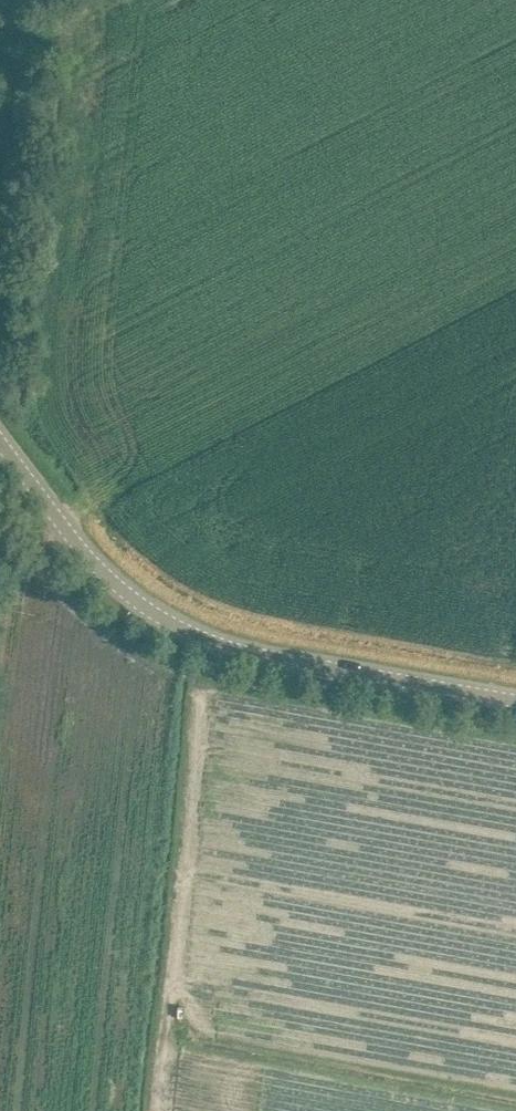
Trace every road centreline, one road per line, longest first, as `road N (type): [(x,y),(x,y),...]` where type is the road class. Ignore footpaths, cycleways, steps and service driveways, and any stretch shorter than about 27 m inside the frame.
road 1 (tertiary): [(0,441),(97,565),(188,629),(258,653),(515,700)]

